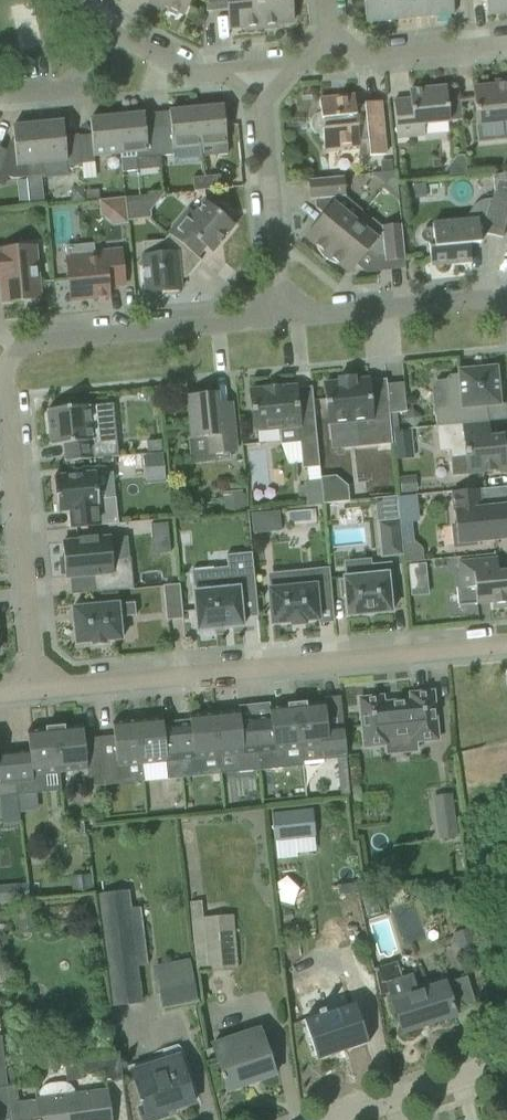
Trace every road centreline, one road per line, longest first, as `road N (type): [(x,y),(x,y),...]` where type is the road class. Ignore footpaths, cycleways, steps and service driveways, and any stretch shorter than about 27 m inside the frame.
road 1 (residential): [(34,688),(506,648)]
road 2 (residential): [(34,688),(7,370),(16,349)]
road 3 (residential): [(16,349),(41,340),(281,320)]
road 4 (residential): [(281,320),(257,72)]
road 5 (residential): [(281,320),(484,302),(506,320)]
road 6 (residential): [(338,1119),(506,1062)]
road 7 (residential): [(333,45),(368,58),(506,43)]
road 8 (residential): [(99,27),(195,71),(257,72)]
road 9 (residential): [(0,94),(71,93),(99,27)]

